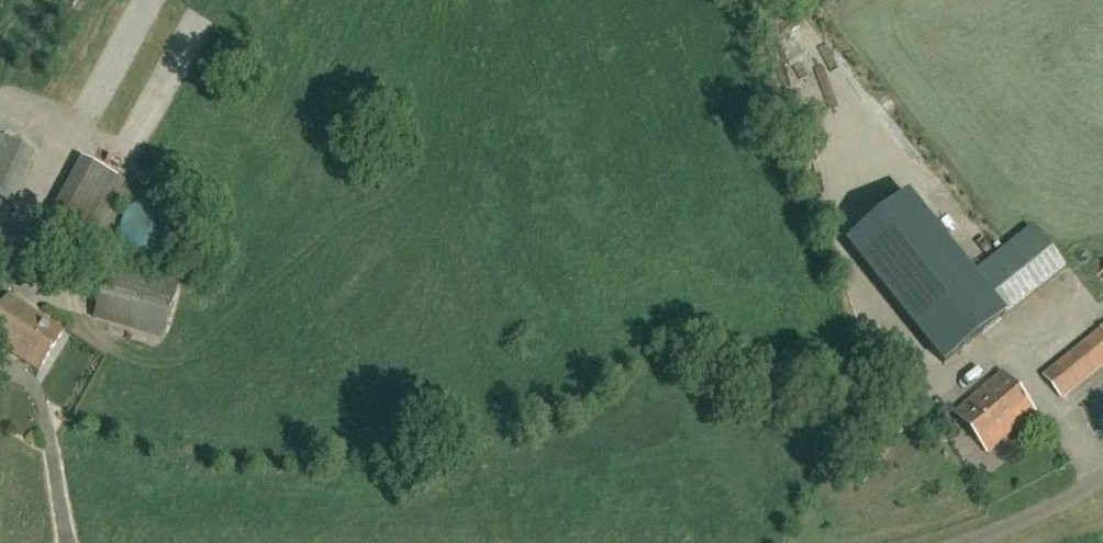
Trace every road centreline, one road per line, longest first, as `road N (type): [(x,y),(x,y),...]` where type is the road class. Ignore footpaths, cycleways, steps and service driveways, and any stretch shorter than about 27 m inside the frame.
road 1 (unclassified): [(976,542),(1102,480)]

